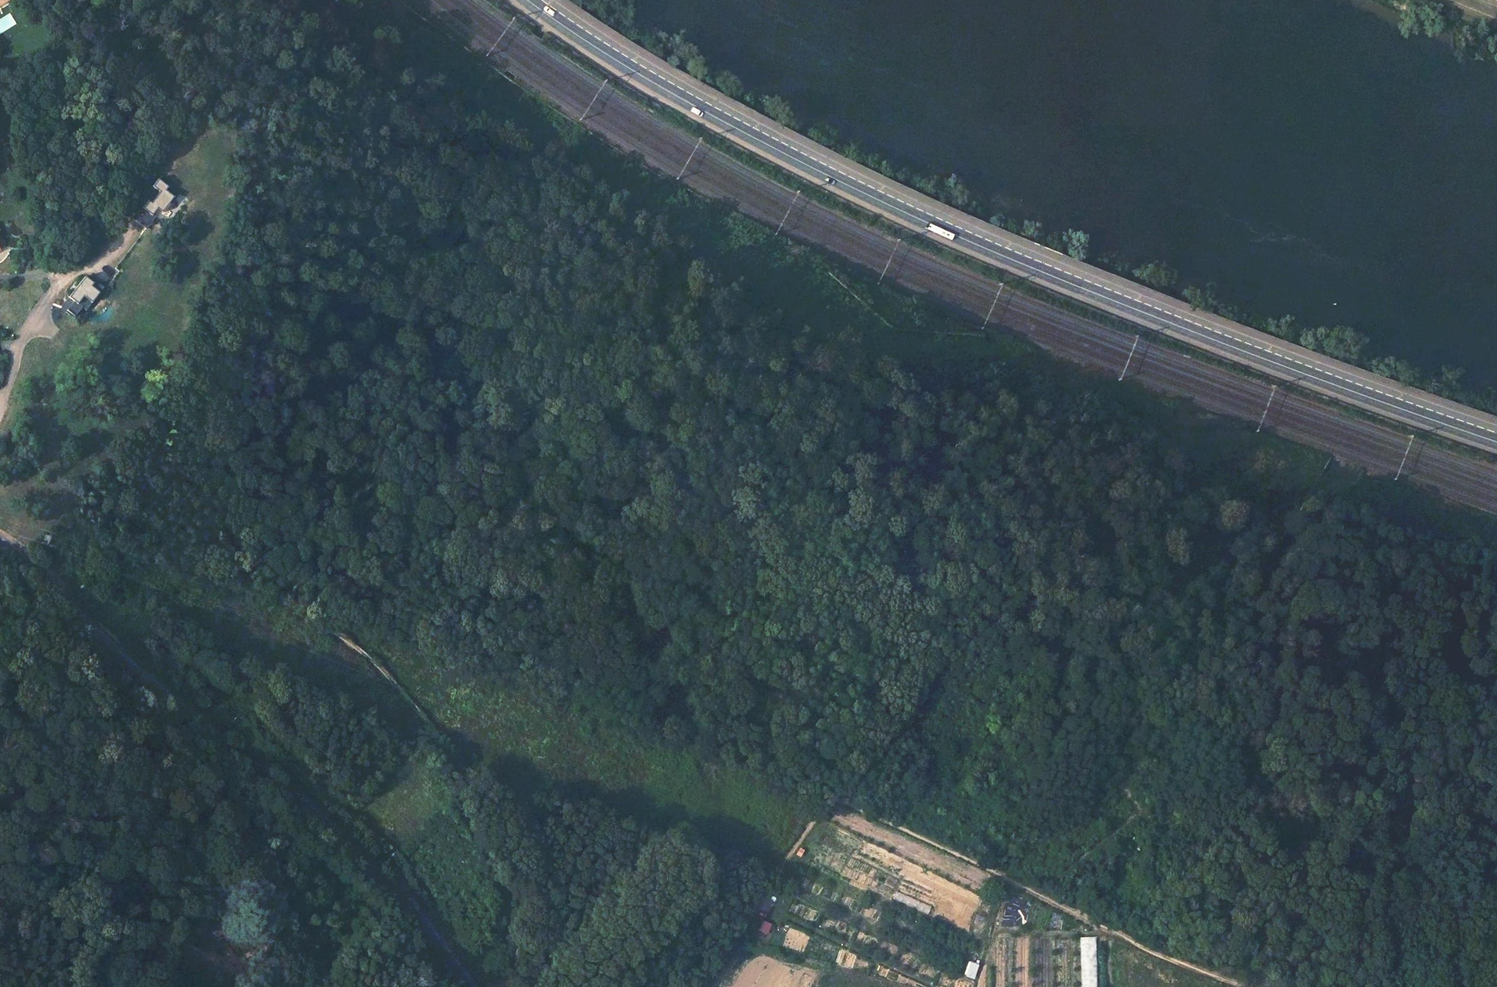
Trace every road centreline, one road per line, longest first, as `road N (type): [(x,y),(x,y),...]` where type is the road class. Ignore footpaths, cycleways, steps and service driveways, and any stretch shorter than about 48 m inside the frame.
road 1 (primary): [(528,0),(688,103),(969,241),(1496,441)]
road 2 (secondary): [(467,986),(405,903),(325,821),(106,648),(49,584),(0,545)]
road 3 (track): [(0,627),(125,743),(277,935)]
road 4 (residential): [(63,275),(17,345),(0,403)]

